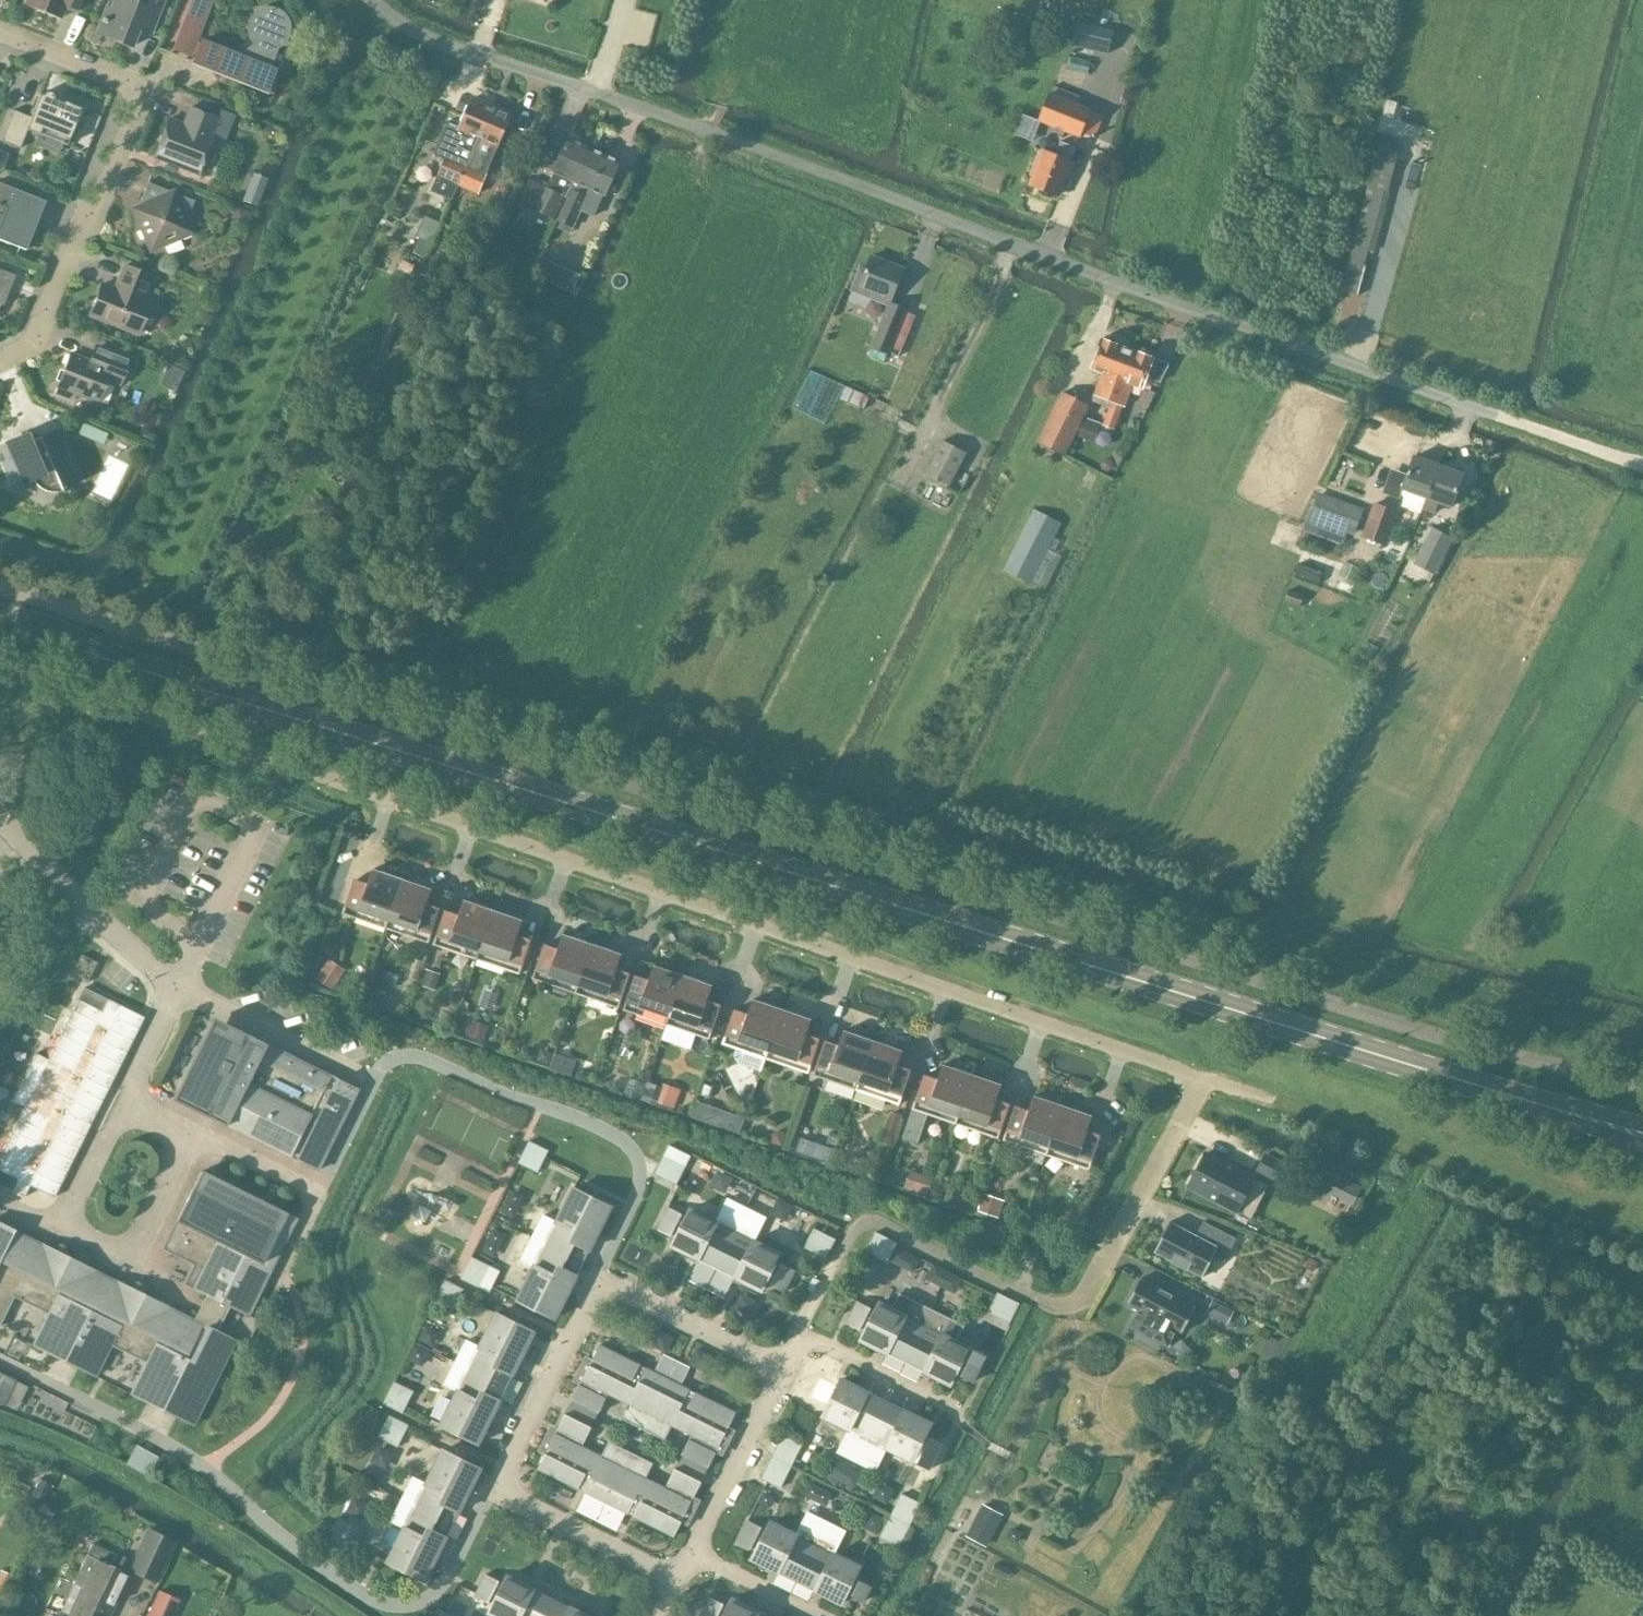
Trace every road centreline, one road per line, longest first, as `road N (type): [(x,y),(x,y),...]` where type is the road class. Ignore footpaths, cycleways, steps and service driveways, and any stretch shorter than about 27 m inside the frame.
road 1 (residential): [(0,788),(106,715),(132,711),(1201,1079),(1081,1294),(1065,1305),(1024,1294)]
road 2 (primary): [(1526,1100),(132,666)]
road 3 (unclassified): [(1503,418),(487,58),(395,22),(368,0)]
road 4 (residential): [(674,1588),(502,1493),(601,1280),(782,1366)]
road 5 (residential): [(0,361),(35,340),(81,220),(96,215),(142,89),(0,31)]
road 6 (track): [(1201,1079),(1335,1118),(1642,1242)]
road 7 (unclassified): [(176,988),(0,822)]
road 8 (residential): [(959,1416),(799,1334),(782,1366)]
road 9 (residential): [(782,1366),(693,1550)]
road 10 (unclassified): [(1503,418),(1642,465)]
road 11 (primary): [(132,666),(0,614)]
road 12 (residential): [(817,1615),(693,1550)]
road 13 (primary): [(0,636),(132,666)]
road 14 (primary): [(1526,1100),(1546,1114),(1642,1143)]

